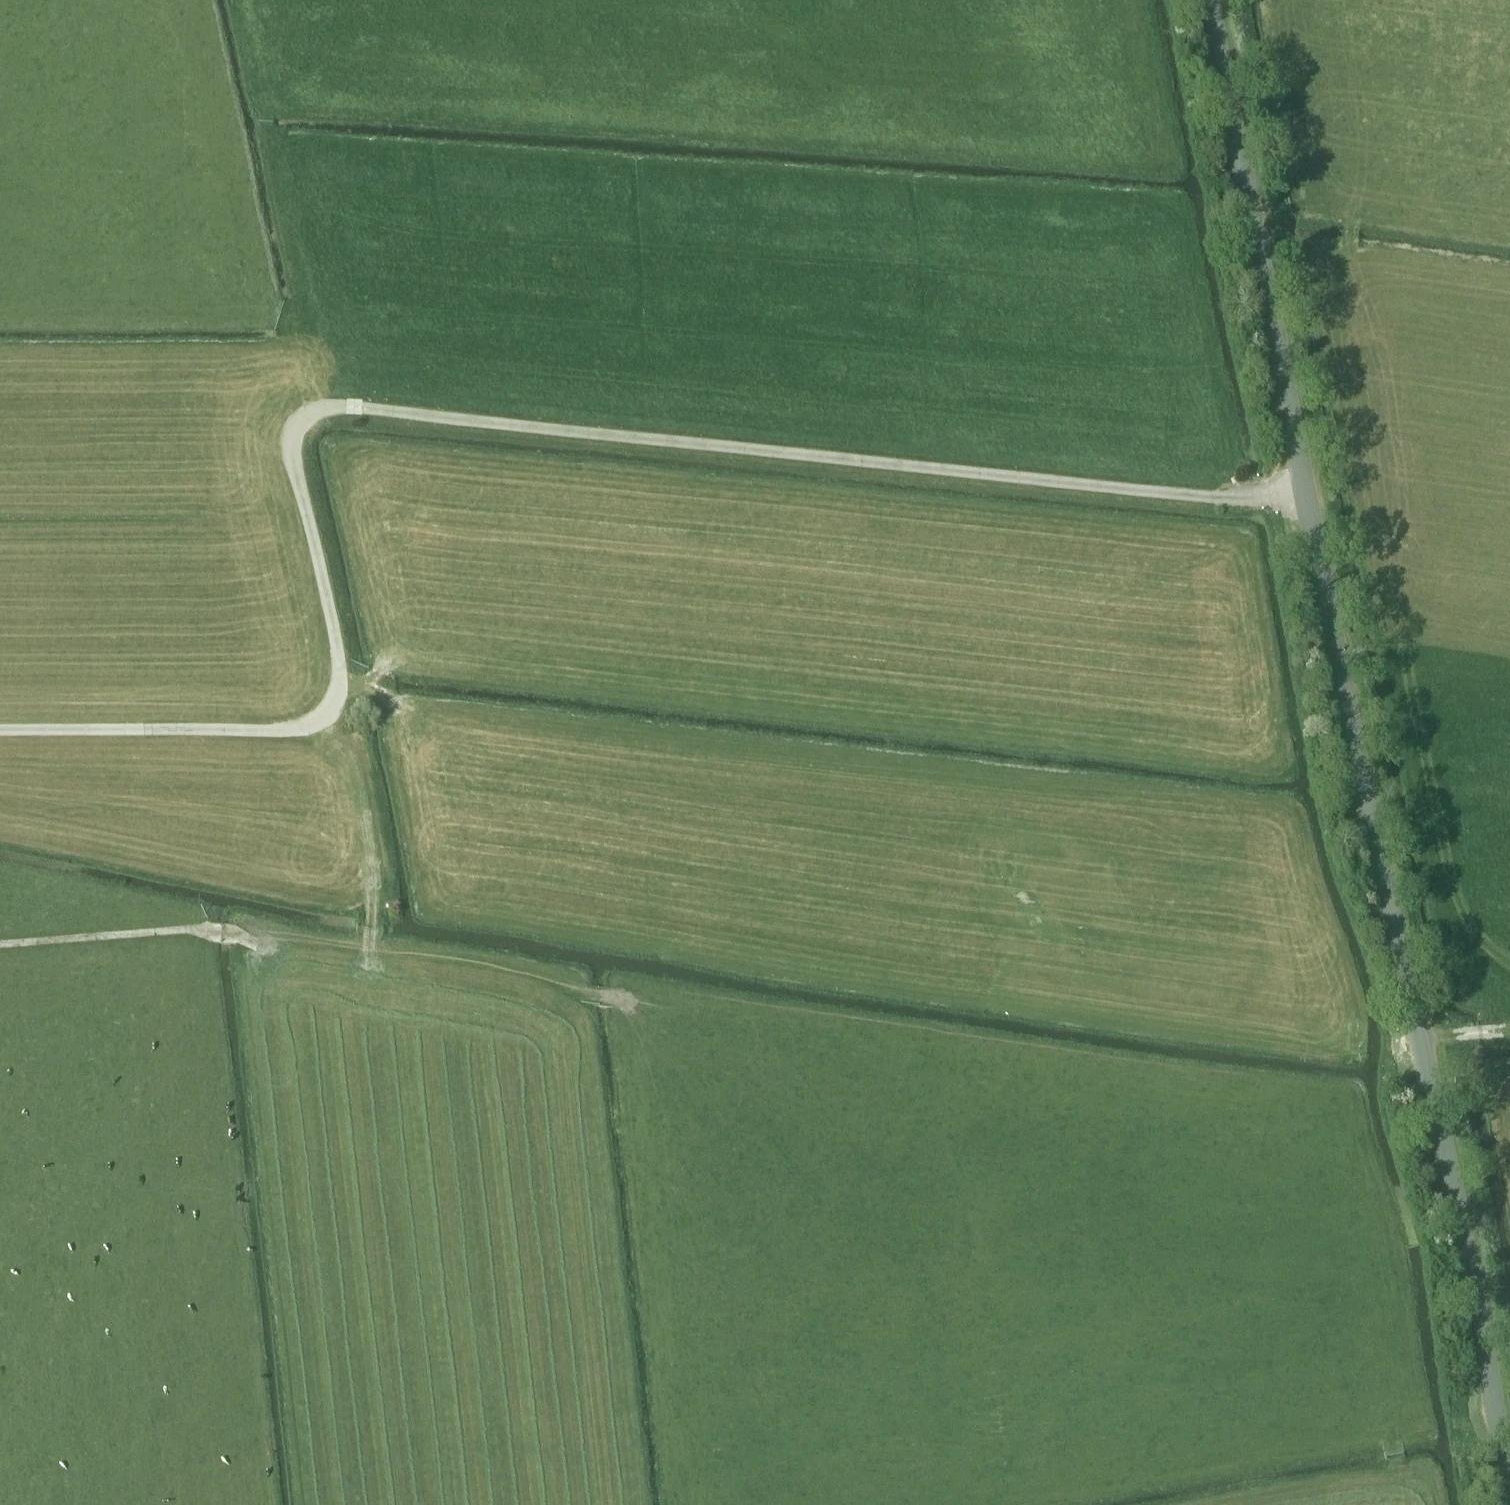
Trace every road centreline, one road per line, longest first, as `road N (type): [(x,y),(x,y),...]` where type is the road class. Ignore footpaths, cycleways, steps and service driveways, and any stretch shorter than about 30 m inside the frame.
road 1 (unclassified): [(1509,1445),(1214,0)]

